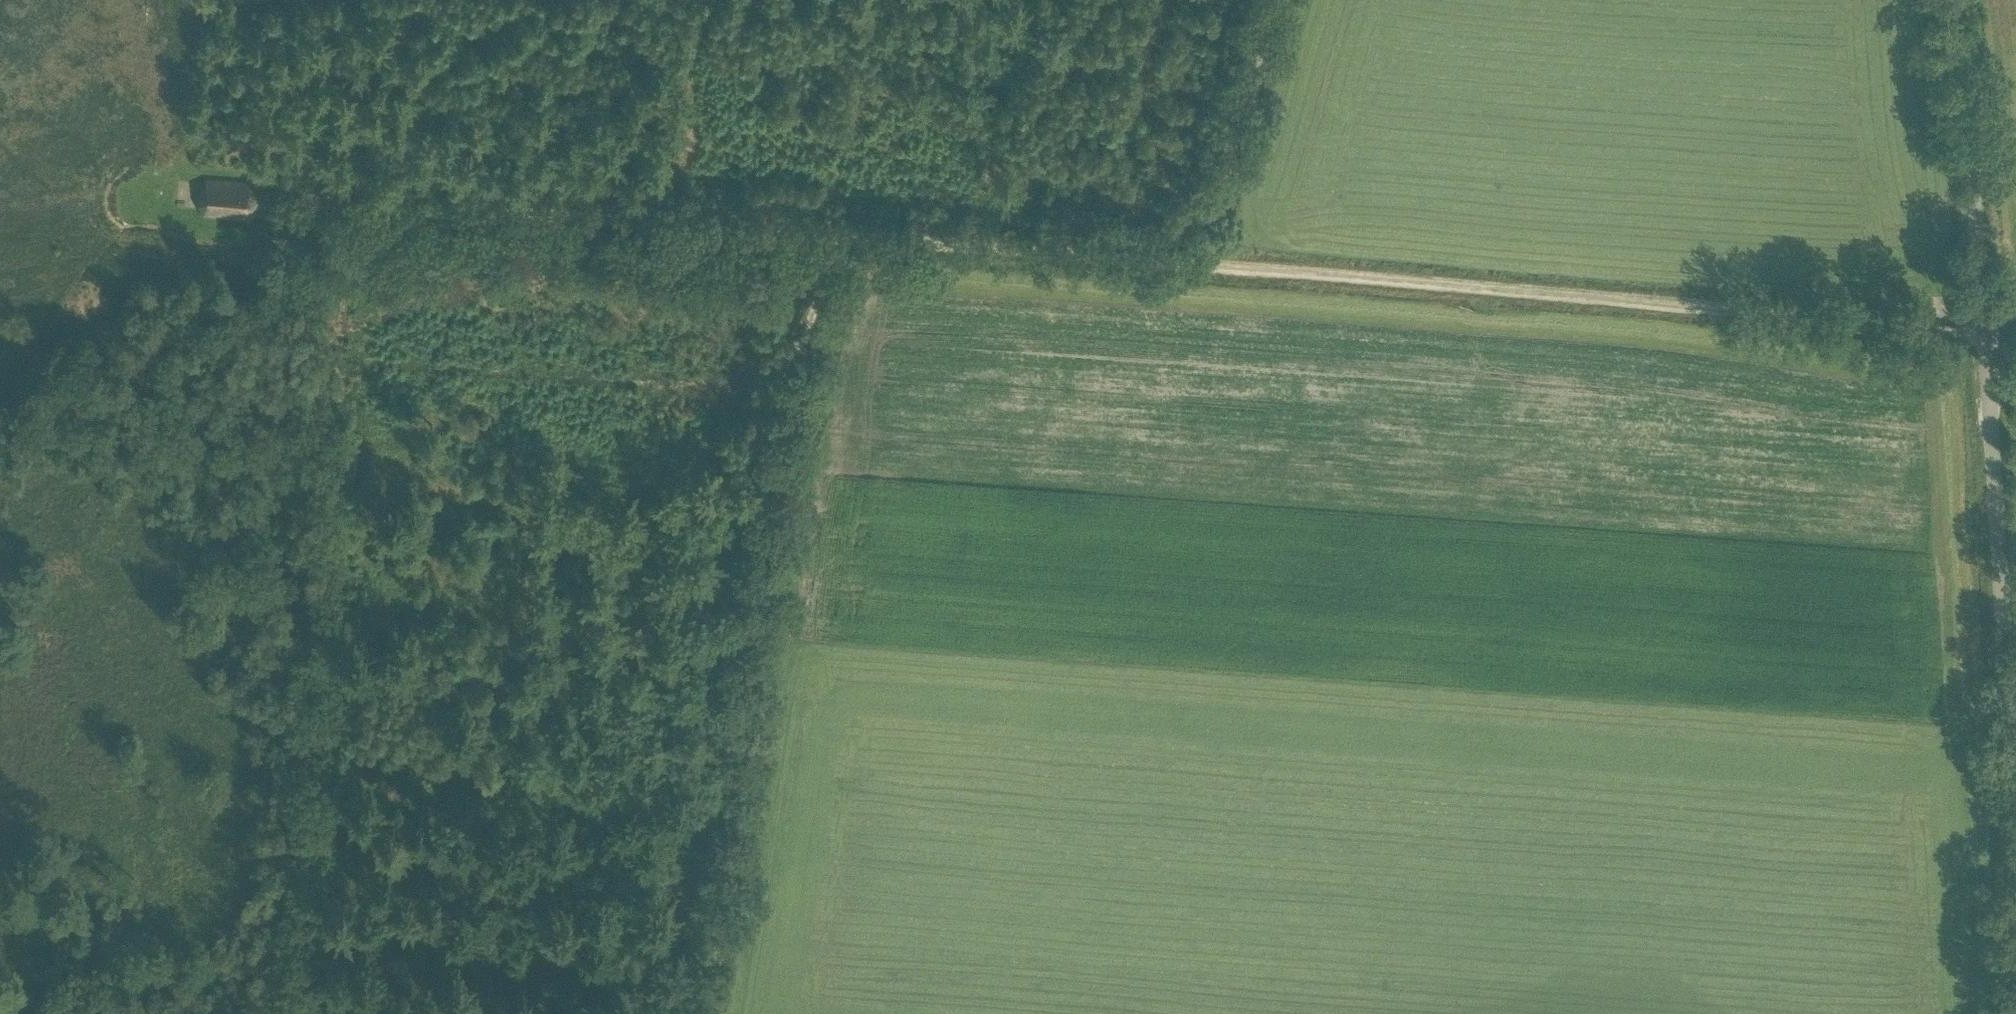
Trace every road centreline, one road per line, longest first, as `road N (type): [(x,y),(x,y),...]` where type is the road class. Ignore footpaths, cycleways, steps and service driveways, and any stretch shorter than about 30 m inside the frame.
road 1 (track): [(833,238),(1985,332)]
road 2 (unclassified): [(2015,871),(1985,332),(1954,0)]
road 3 (track): [(695,1013),(711,984),(789,495),(775,424),(833,238)]
road 4 (track): [(1199,266),(1273,0)]

